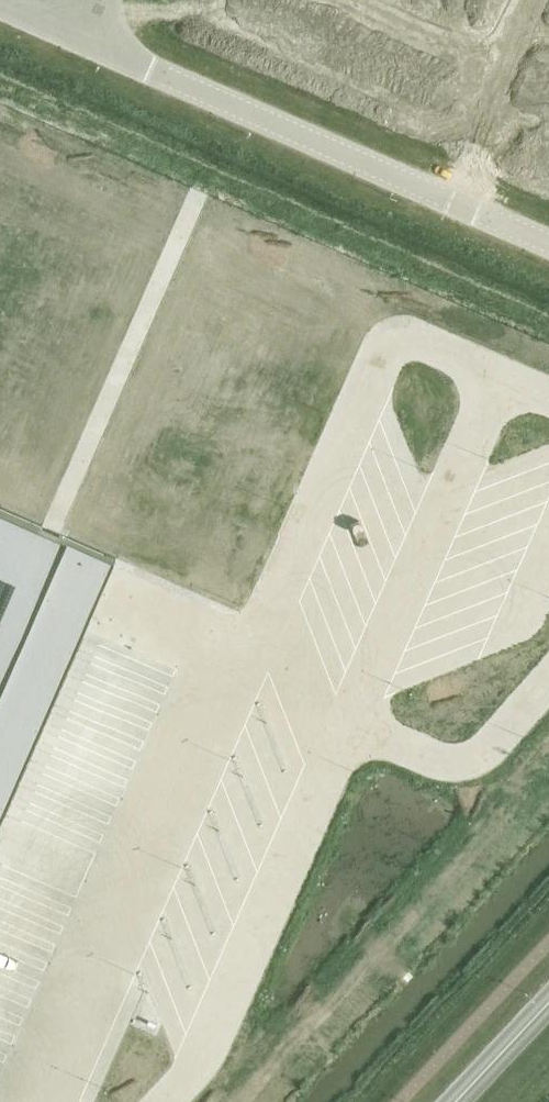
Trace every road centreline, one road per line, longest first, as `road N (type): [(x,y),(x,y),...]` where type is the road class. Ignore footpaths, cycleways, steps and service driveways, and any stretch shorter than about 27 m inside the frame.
road 1 (unclassified): [(83,37),(548,243)]
road 2 (unclassified): [(548,1004),(457,1101)]

